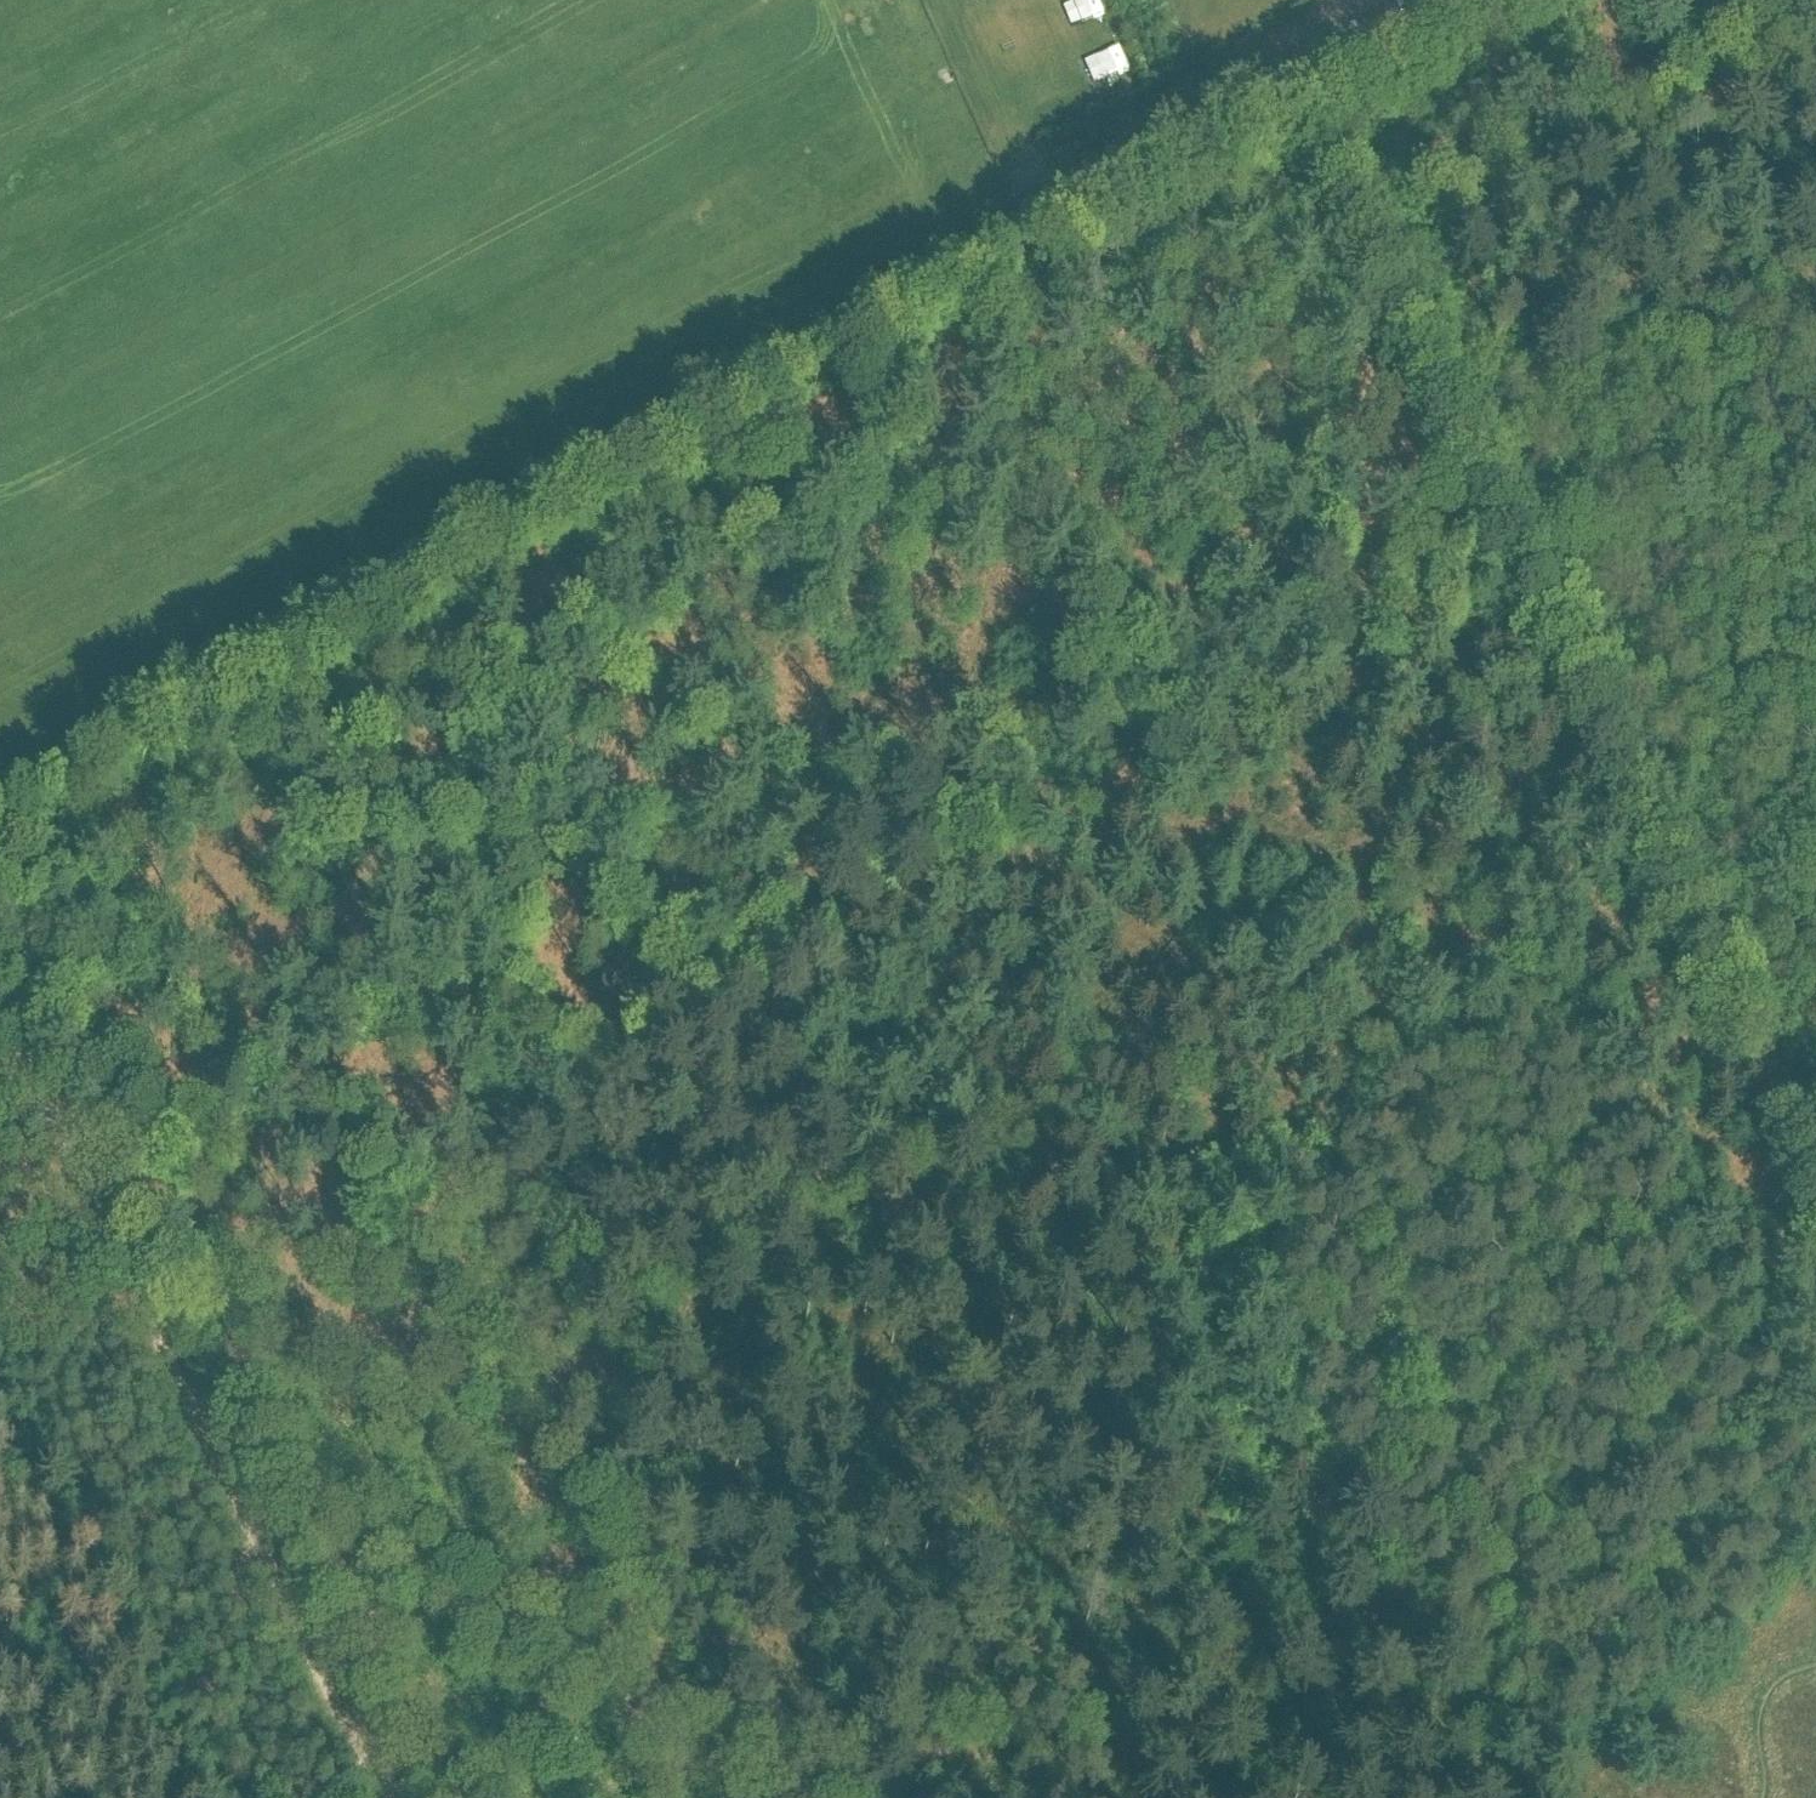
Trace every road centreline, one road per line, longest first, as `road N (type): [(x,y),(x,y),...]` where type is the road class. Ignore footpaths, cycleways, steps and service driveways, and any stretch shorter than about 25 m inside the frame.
road 1 (track): [(1487,0),(0,807)]
road 2 (track): [(0,1011),(385,1797)]
road 3 (track): [(1815,1156),(1532,591)]
road 4 (track): [(1532,591),(1288,108)]

